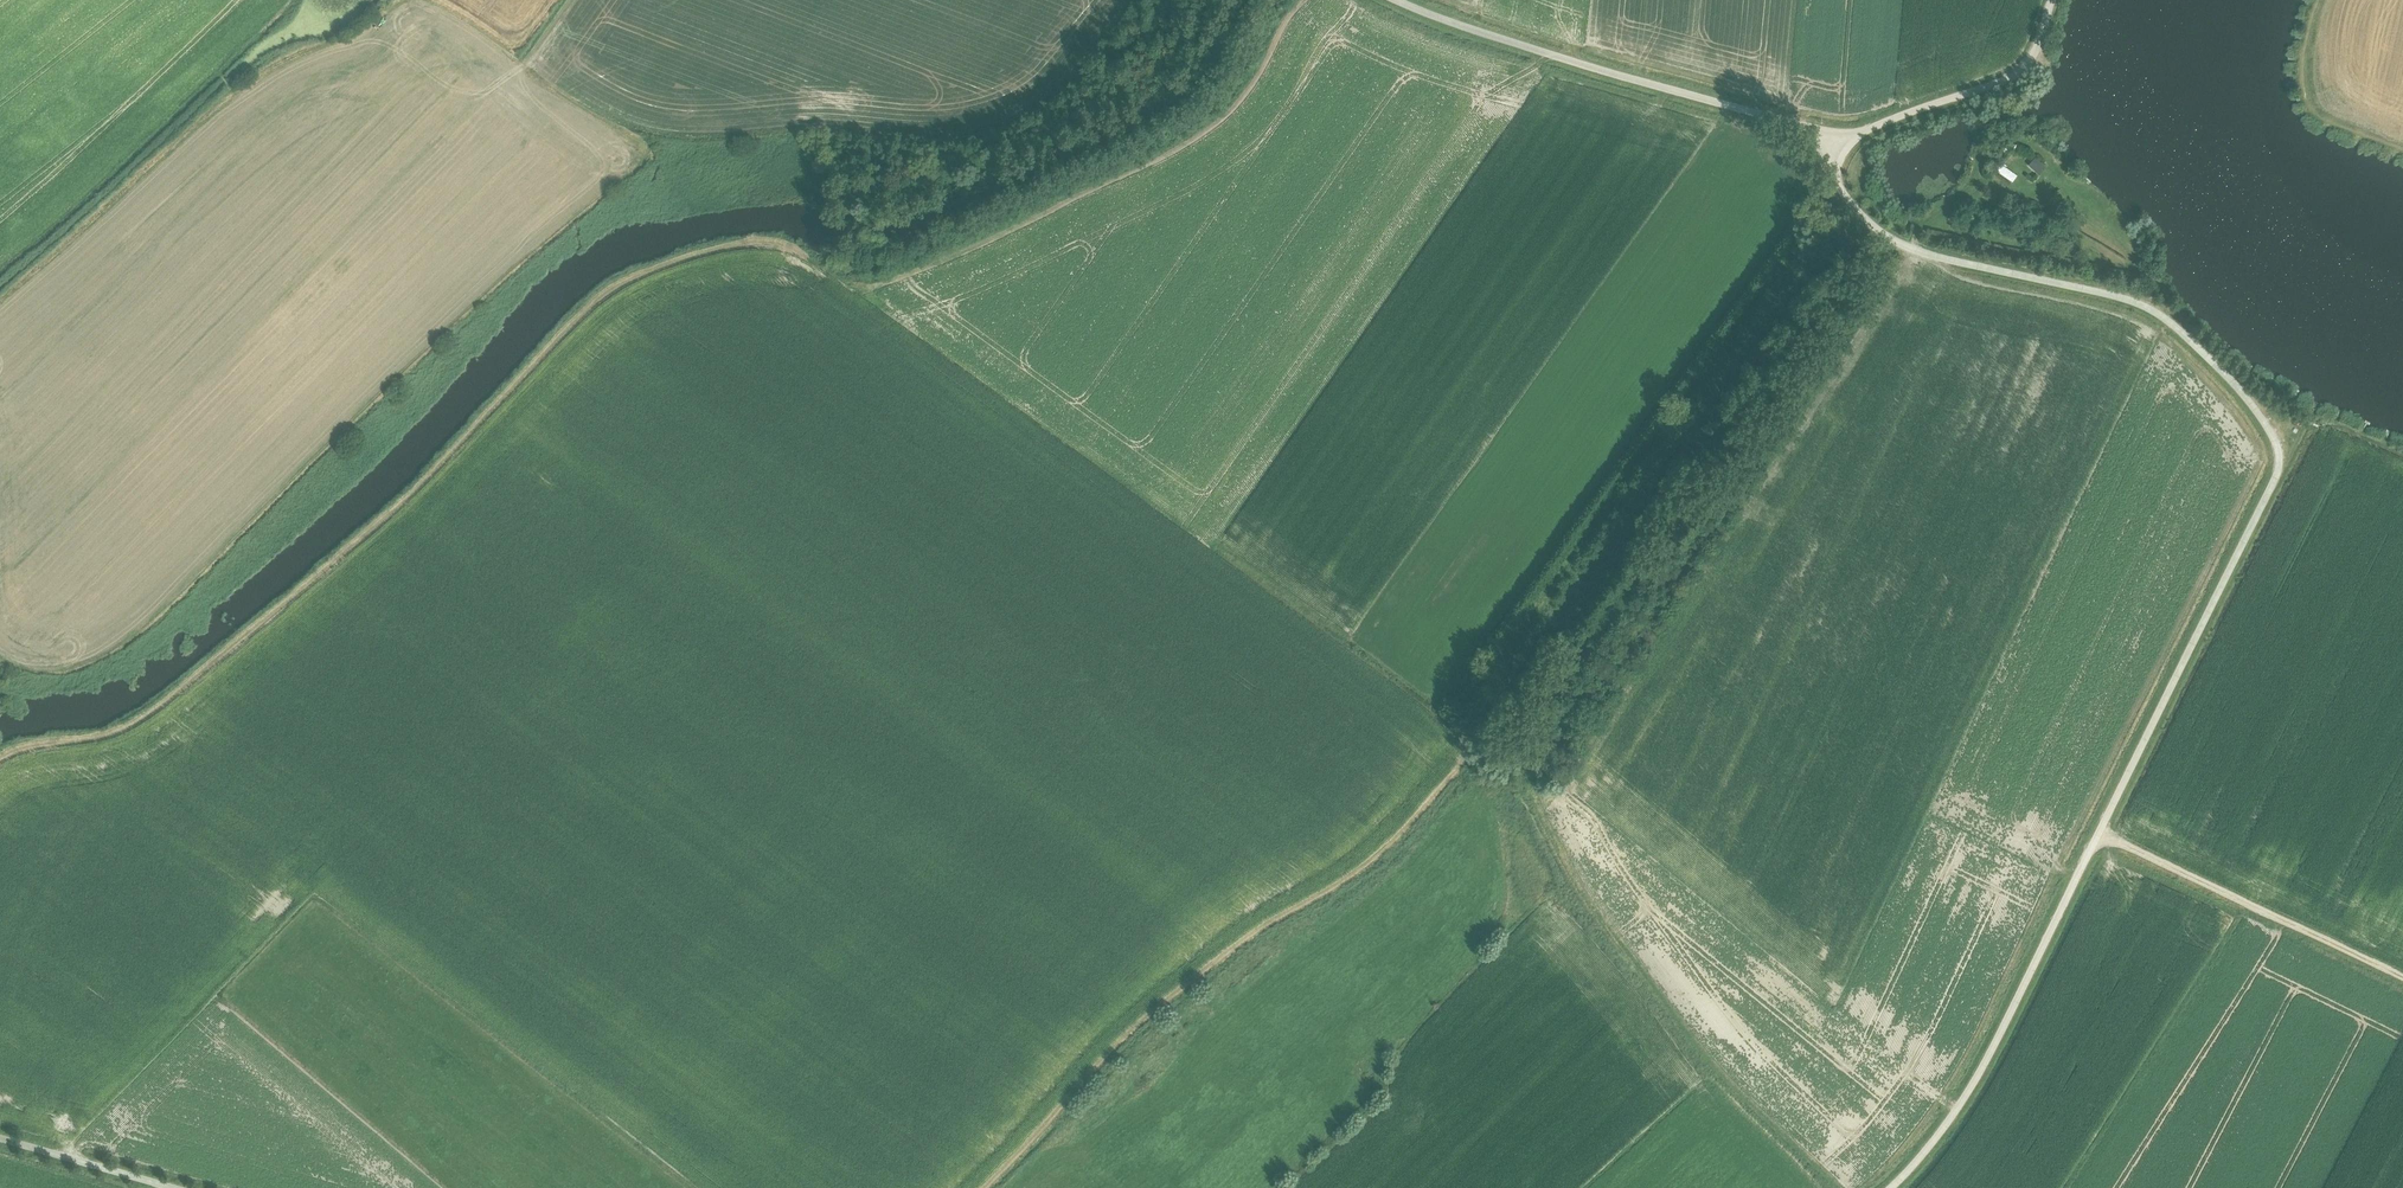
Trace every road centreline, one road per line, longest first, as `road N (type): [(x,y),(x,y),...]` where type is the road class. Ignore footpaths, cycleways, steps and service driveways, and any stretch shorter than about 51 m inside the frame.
road 1 (unclassified): [(1831,142),(1833,174),(1844,193),(1890,238),(2155,311),(2239,388),(2279,460),(1986,1061),(1936,1138),(1889,1187)]
road 2 (unclassified): [(1831,142),(1787,121),(1555,56),(1397,0)]
road 3 (unclassified): [(2052,0),(2037,47),(2016,73),(1831,142)]
road 4 (unclassified): [(173,1187),(0,1138)]

